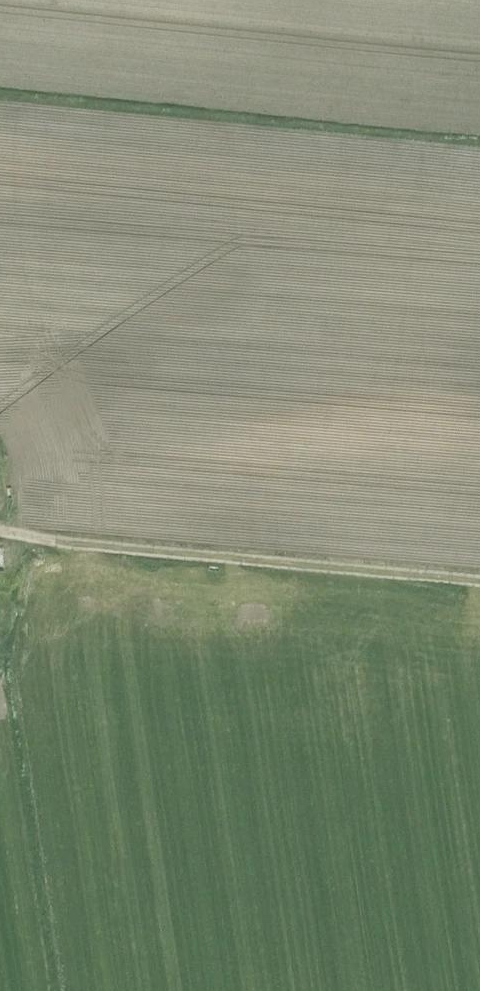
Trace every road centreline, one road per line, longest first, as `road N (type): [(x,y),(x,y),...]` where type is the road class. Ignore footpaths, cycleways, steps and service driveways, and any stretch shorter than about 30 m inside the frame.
road 1 (track): [(479,580),(0,540)]

